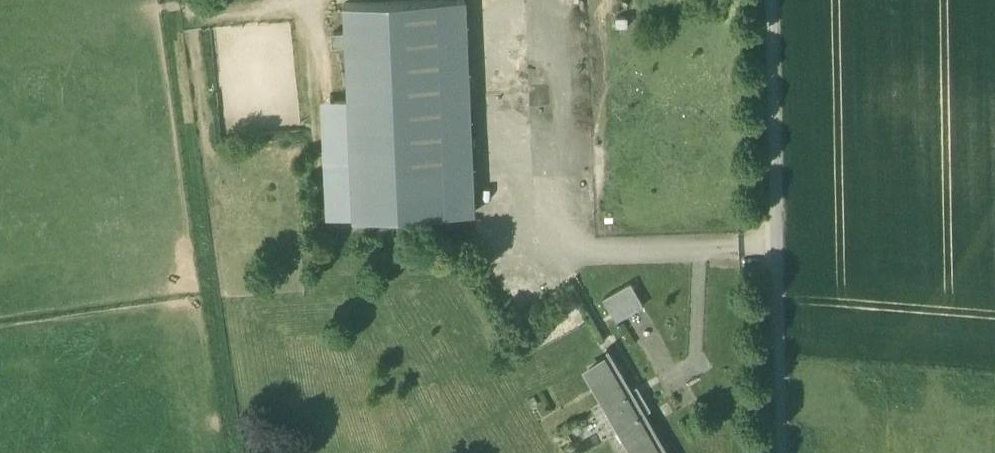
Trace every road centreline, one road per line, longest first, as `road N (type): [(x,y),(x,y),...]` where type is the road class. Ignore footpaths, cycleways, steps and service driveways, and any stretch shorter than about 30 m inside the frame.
road 1 (track): [(171,0),(238,452)]
road 2 (track): [(774,0),(778,232)]

